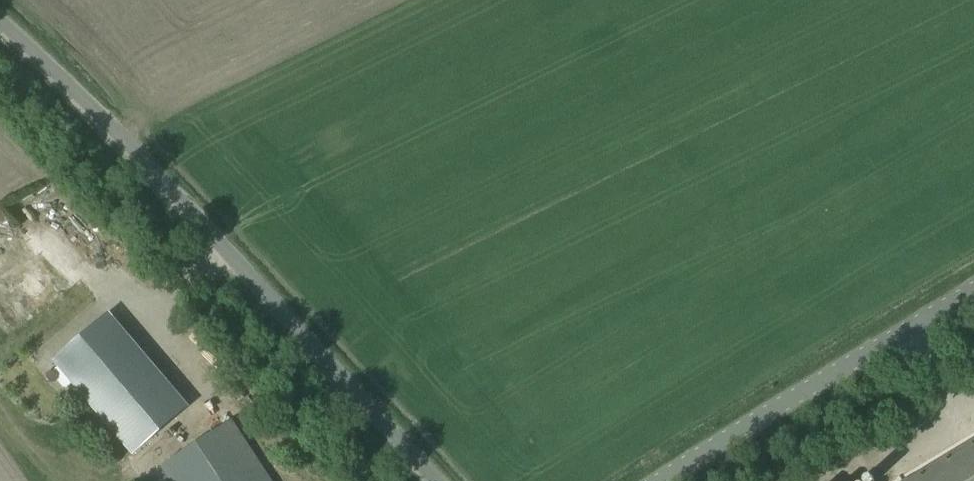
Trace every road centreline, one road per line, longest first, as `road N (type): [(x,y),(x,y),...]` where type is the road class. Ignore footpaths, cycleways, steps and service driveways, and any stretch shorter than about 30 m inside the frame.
road 1 (unclassified): [(442,480),(273,281),(0,14)]
road 2 (unclassified): [(973,288),(662,480)]

